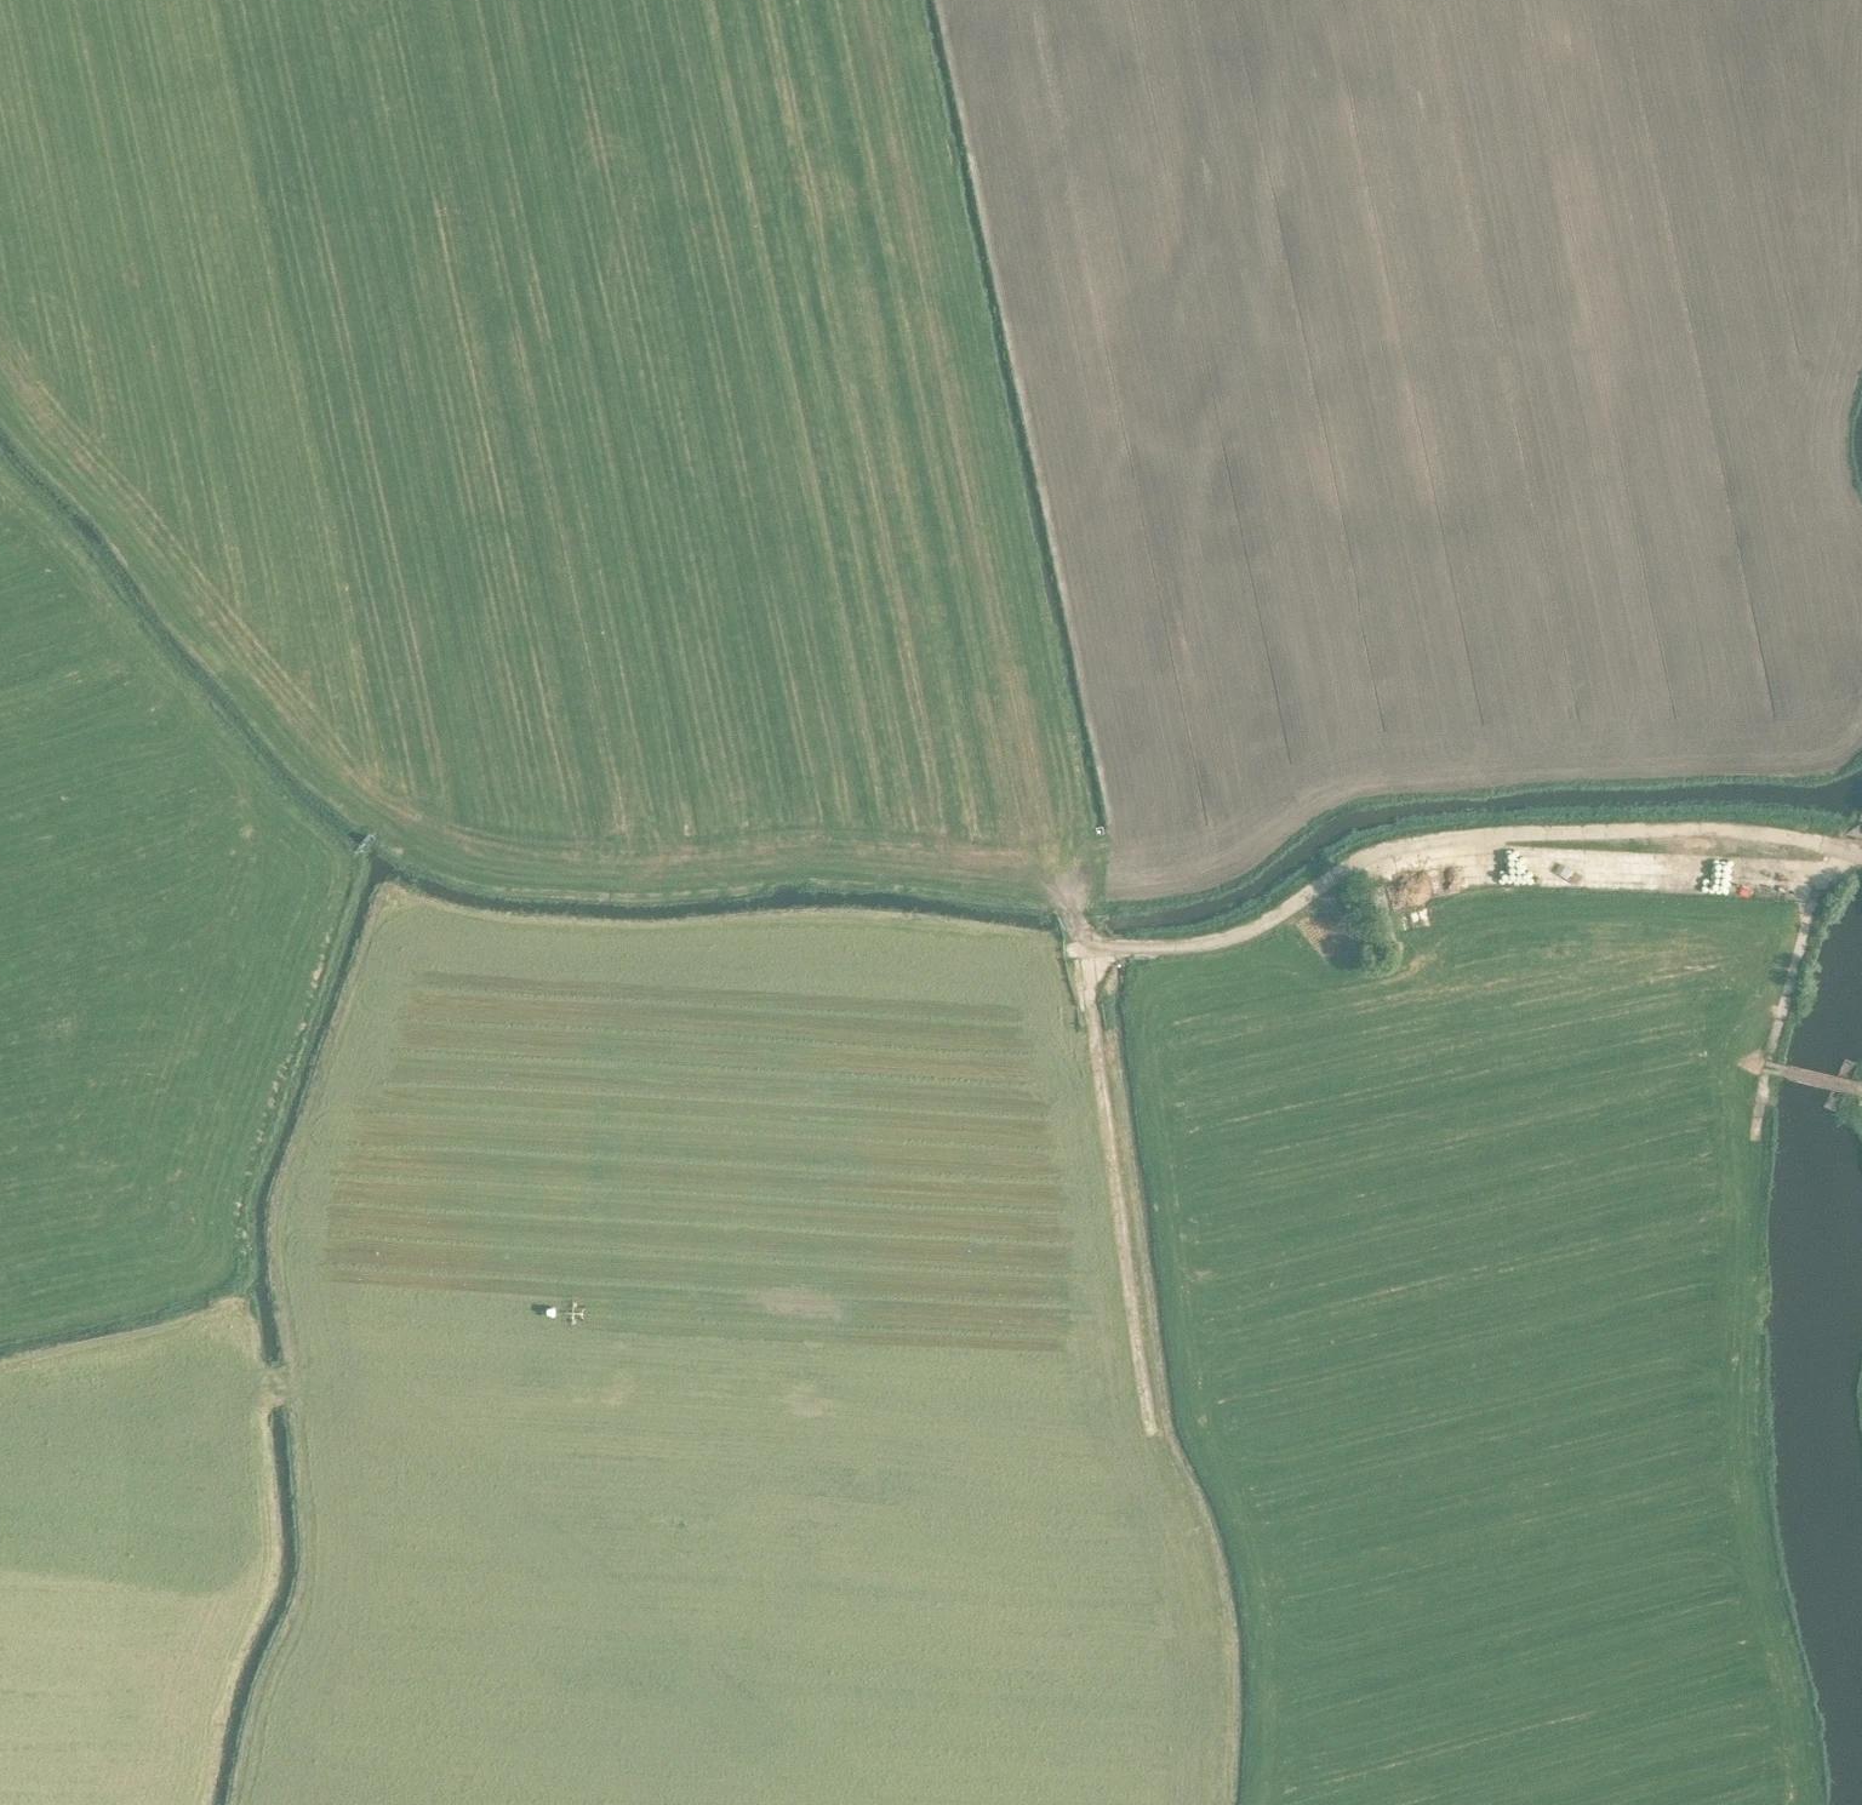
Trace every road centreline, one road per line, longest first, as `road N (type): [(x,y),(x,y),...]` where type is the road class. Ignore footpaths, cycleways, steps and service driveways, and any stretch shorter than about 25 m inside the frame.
road 1 (track): [(1083,900),(1152,1440),(1211,1597),(1219,1677),(1213,1804)]
road 2 (track): [(1852,851),(1720,828),(1438,843),(1346,863),(1246,933),(1201,944),(1057,952)]
road 3 (track): [(1852,851),(1807,912),(1754,1139)]

